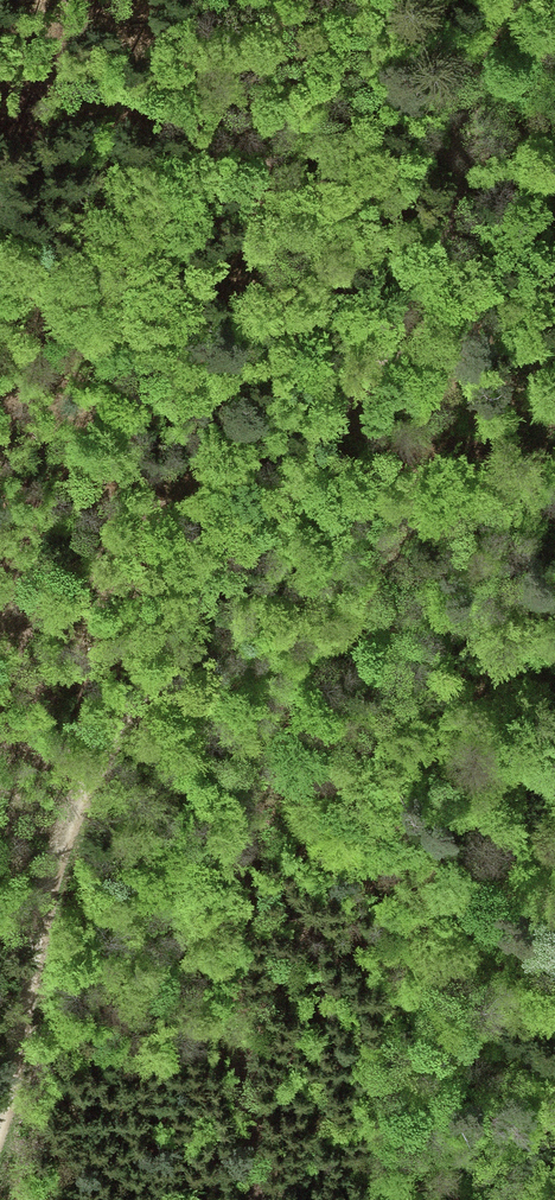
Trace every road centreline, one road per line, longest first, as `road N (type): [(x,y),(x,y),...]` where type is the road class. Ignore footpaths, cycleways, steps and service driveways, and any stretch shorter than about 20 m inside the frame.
road 1 (track): [(531,0),(516,67),(513,197),(439,421),(349,597),(252,749),(231,867),(256,1199)]
road 2 (track): [(488,0),(469,145),(445,234),(407,313),(79,800),(54,873),(0,1116)]

